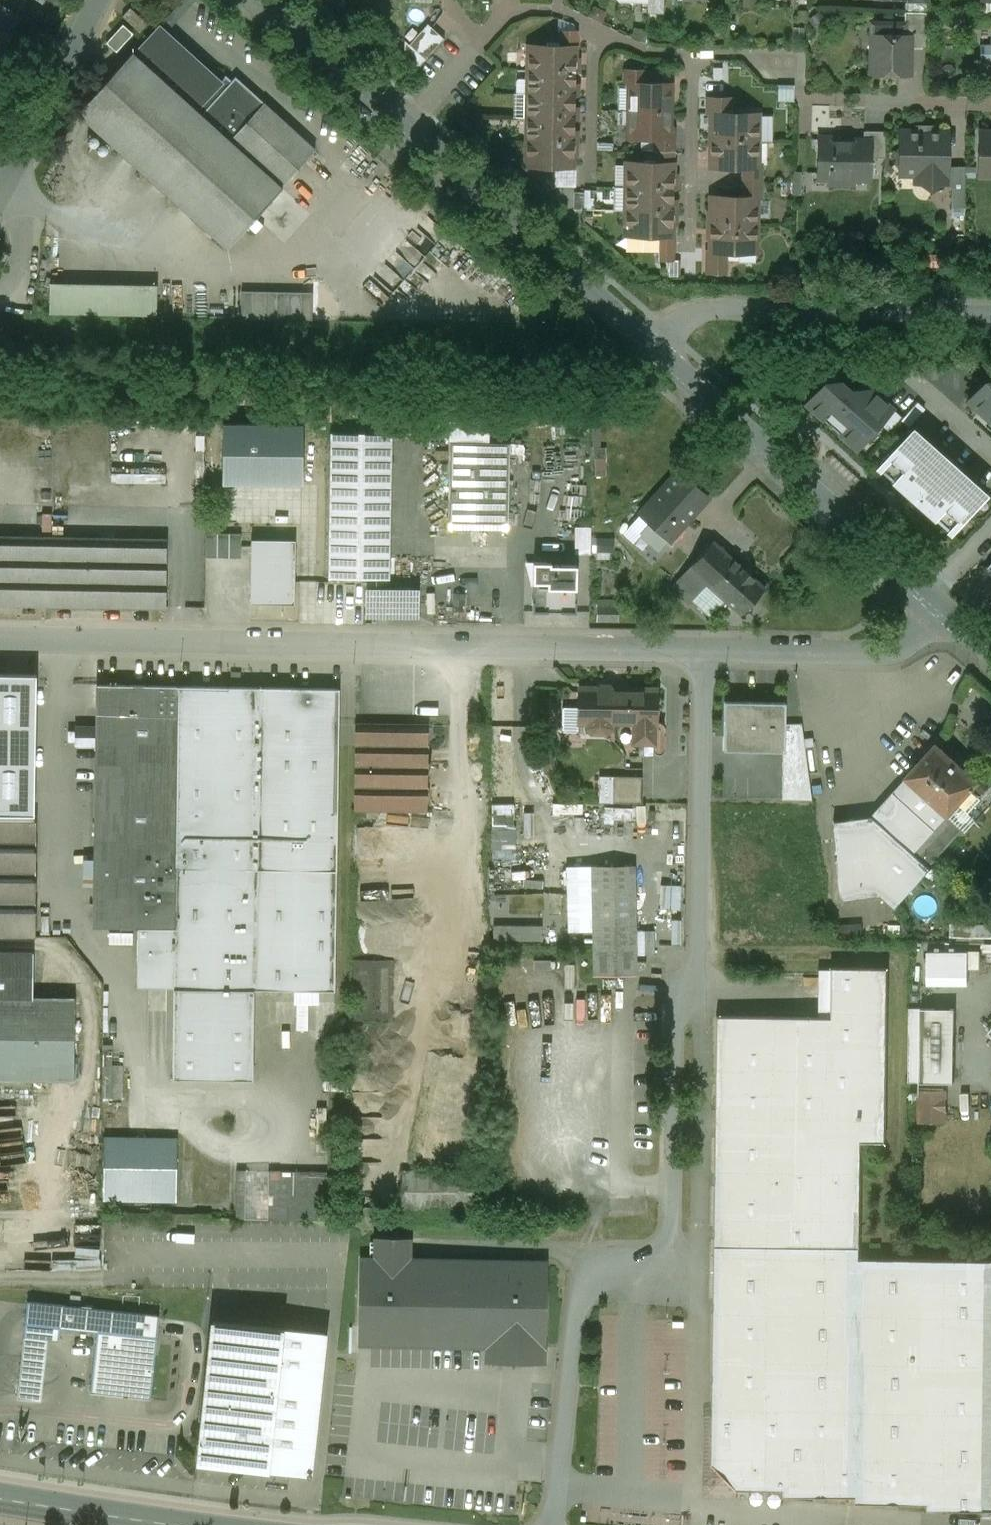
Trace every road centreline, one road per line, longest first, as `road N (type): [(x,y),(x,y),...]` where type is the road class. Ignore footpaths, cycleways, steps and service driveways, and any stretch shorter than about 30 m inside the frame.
road 1 (residential): [(555,1524),(583,1285),(596,1274),(651,1268),(664,1260),(667,1244),(674,1003),(698,970),(699,647)]
road 2 (residential): [(0,639),(699,647)]
road 3 (tertiary): [(934,599),(653,345)]
road 4 (residential): [(653,345),(675,324),(706,312),(990,310)]
road 5 (tertiary): [(653,345),(411,127)]
road 6 (residential): [(699,647),(897,644),(914,634),(934,599)]
road 7 (residential): [(99,0),(3,193)]
road 8 (tertiary): [(411,127),(271,0)]
road 9 (tertiary): [(179,1524),(0,1497)]
road 10 (residential): [(693,53),(690,222)]
road 11 (residential): [(598,27),(590,183)]
road 12 (residential): [(840,101),(990,103)]
road 13 (residential): [(598,27),(558,11),(523,11),(485,41)]

